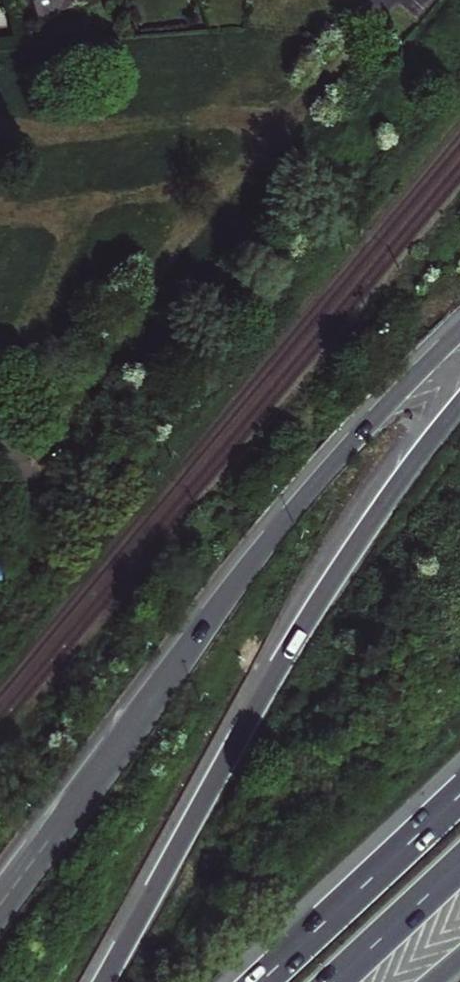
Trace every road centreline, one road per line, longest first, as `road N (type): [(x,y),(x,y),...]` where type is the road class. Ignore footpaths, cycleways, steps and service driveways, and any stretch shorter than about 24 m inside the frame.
road 1 (motorway): [(459,330),(306,495),(0,905)]
road 2 (motorway): [(459,402),(304,622),(104,981)]
road 3 (trunk): [(459,793),(259,981)]
road 4 (trunk): [(333,981),(459,863)]

